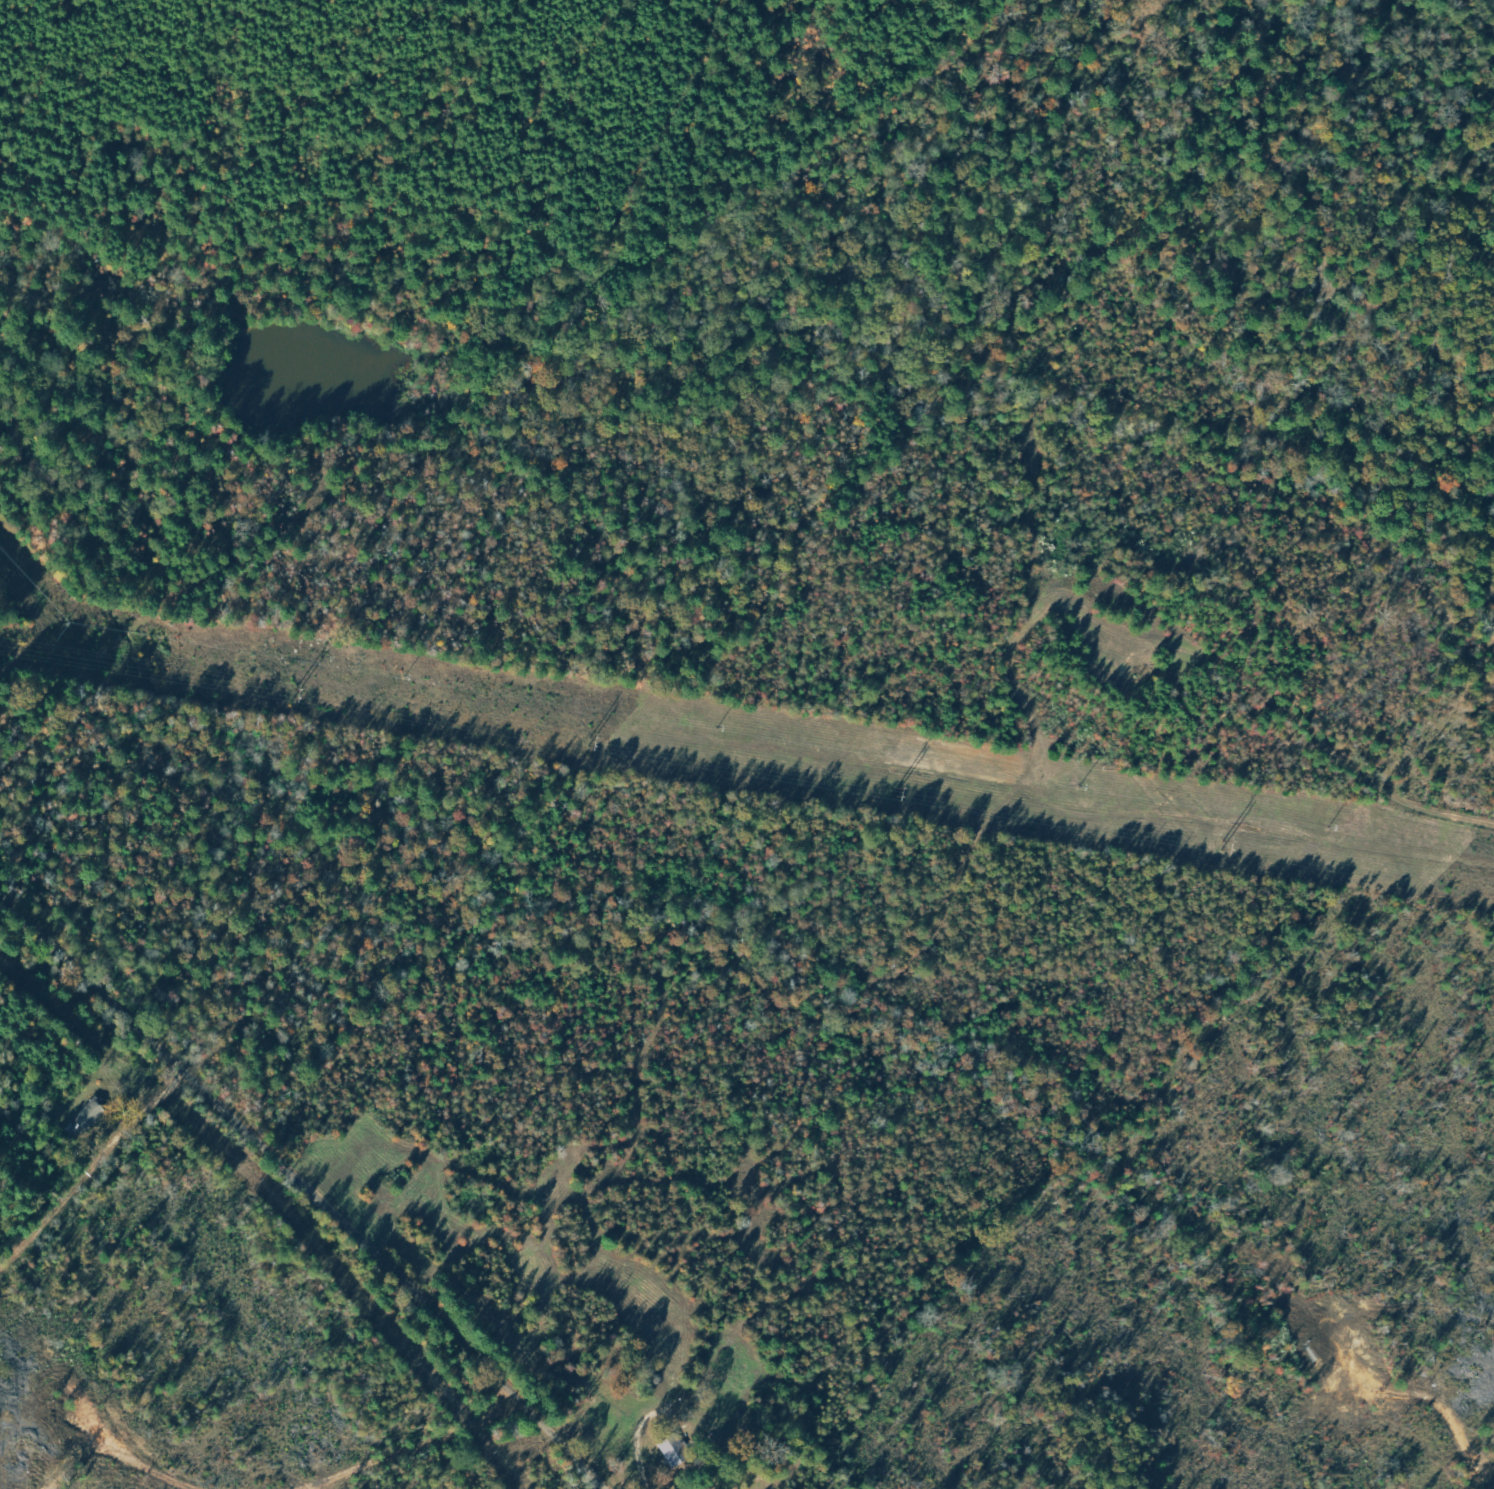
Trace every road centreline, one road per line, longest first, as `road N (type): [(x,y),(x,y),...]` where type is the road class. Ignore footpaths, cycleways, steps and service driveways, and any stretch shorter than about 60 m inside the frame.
road 1 (residential): [(602,1488),(521,1399),(0,900)]

